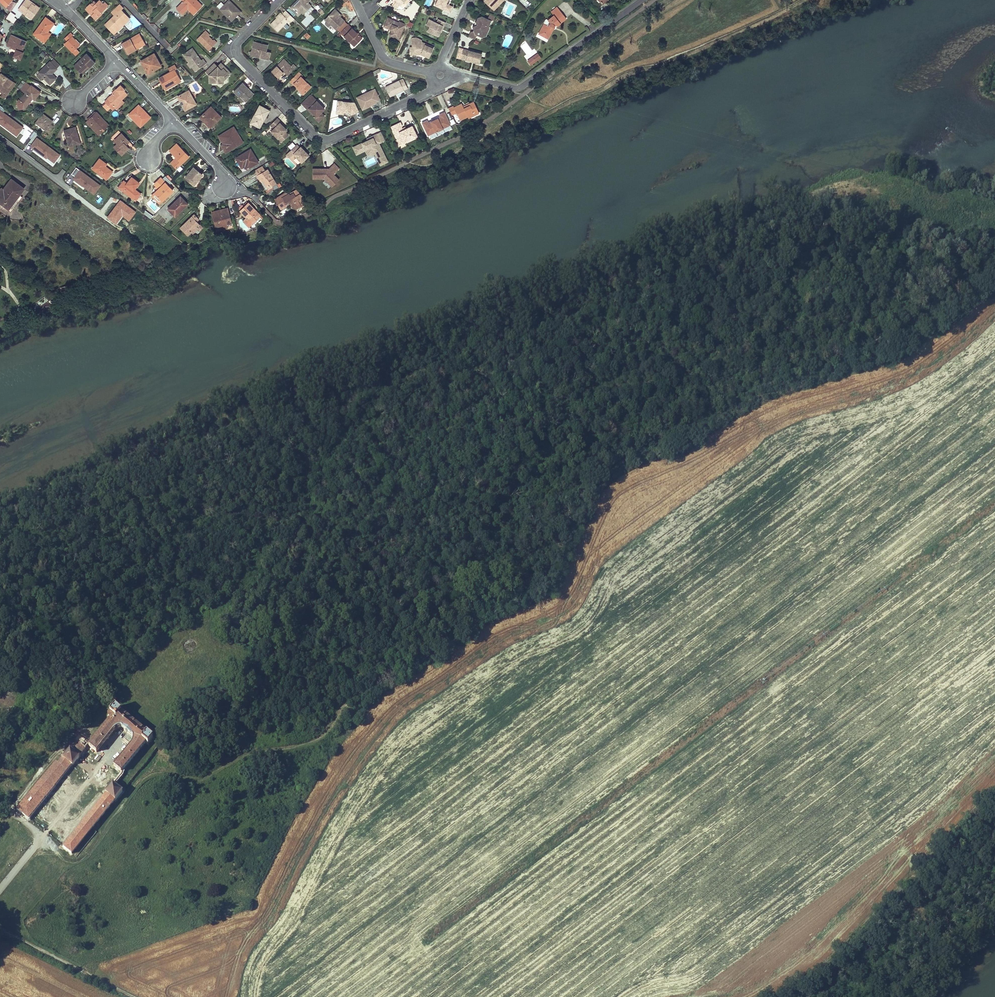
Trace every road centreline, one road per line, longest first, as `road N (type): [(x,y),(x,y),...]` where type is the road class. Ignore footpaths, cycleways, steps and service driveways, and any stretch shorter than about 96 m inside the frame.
road 1 (residential): [(277,0),(229,47),(326,142),(432,88),(440,76)]
road 2 (track): [(994,787),(886,900),(773,996)]
road 3 (track): [(813,996),(906,918),(951,895),(994,833)]
road 4 (residential): [(637,0),(516,90),(440,76)]
road 5 (residential): [(440,76),(382,58),(357,0)]

